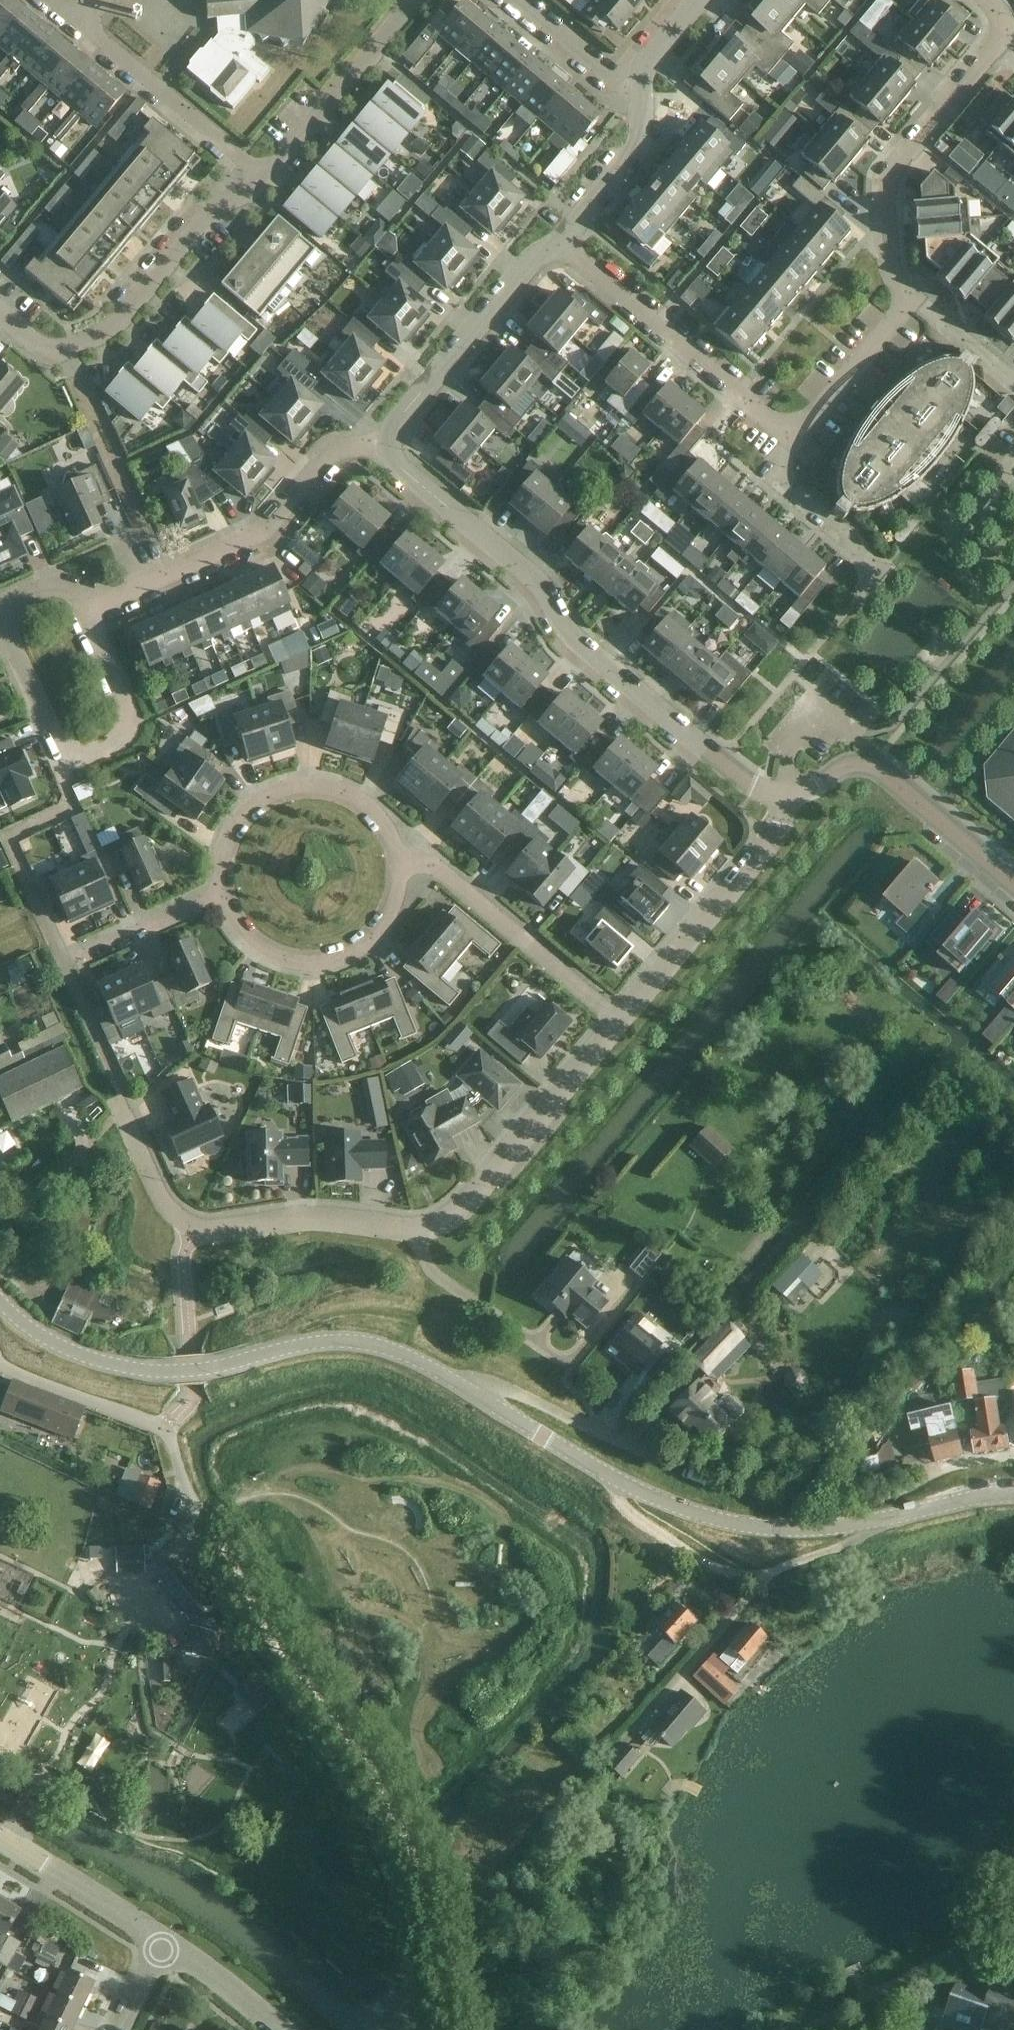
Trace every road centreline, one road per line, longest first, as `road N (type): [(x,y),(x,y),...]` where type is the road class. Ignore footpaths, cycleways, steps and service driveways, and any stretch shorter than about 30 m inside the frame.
road 1 (unclassified): [(1013,1494),(892,1520),(753,1524),(614,1480),(404,1355),(335,1341),(151,1376),(90,1361),(30,1331),(0,1299)]
road 2 (residential): [(616,1019),(471,1200),(441,1224),(416,1231),(312,1216),(219,1235),(194,1230),(171,1216),(155,1189),(123,1108)]
road 3 (residential): [(788,801),(718,761),(568,642),(540,589),(375,446)]
road 4 (track): [(892,1520),(742,1584),(598,1746)]
road 5 (residential): [(0,1366),(159,1432),(202,1526),(161,1563),(143,1597)]
road 6 (residential): [(375,446),(332,452),(252,538),(108,603),(78,595)]
road 7 (residential): [(0,315),(33,343),(62,350),(113,327),(205,219),(260,176)]
road 8 (residential): [(401,869),(391,832),(366,800),(337,784),(301,779),(265,789),(236,810),(216,846),(214,897)]
road 9 (residential): [(908,303),(884,251),(882,197),(901,153),(1001,42)]
road 10 (residential): [(791,437),(560,245)]
road 11 (residential): [(1013,884),(875,765),(853,761),(788,801)]
road 12 (residential): [(788,801),(780,823),(616,1019)]
road 13 (residential): [(375,446),(532,262),(560,245)]
road 14 (residential): [(214,897),(243,944),(269,960),(327,965),(369,944),(394,907),(401,869)]
road 15 (residential): [(616,1019),(436,863),(401,869)]
road 16 (residential): [(78,595),(47,582),(12,601),(4,618),(4,641),(68,758)]
road 17 (residential): [(260,176),(277,170),(416,0)]
road 18 (residential): [(260,176),(83,21)]
road 19 (residential): [(68,758),(89,757),(127,733),(127,707),(78,595)]
road 20 (residential): [(162,1947),(0,1838)]
road 21 (residential): [(876,575),(777,490),(774,461),(791,437)]
road 22 (residential): [(560,245),(640,147),(638,93)]
road 23 (residential): [(791,437),(908,303)]
road 24 (track): [(614,1480),(625,1513),(742,1584)]
road 25 (residential): [(62,966),(214,897)]
road 26 (residential): [(638,93),(522,0)]
road 27 (residential): [(282,2029),(162,1947)]
road 28 (residential): [(1013,385),(908,303)]

